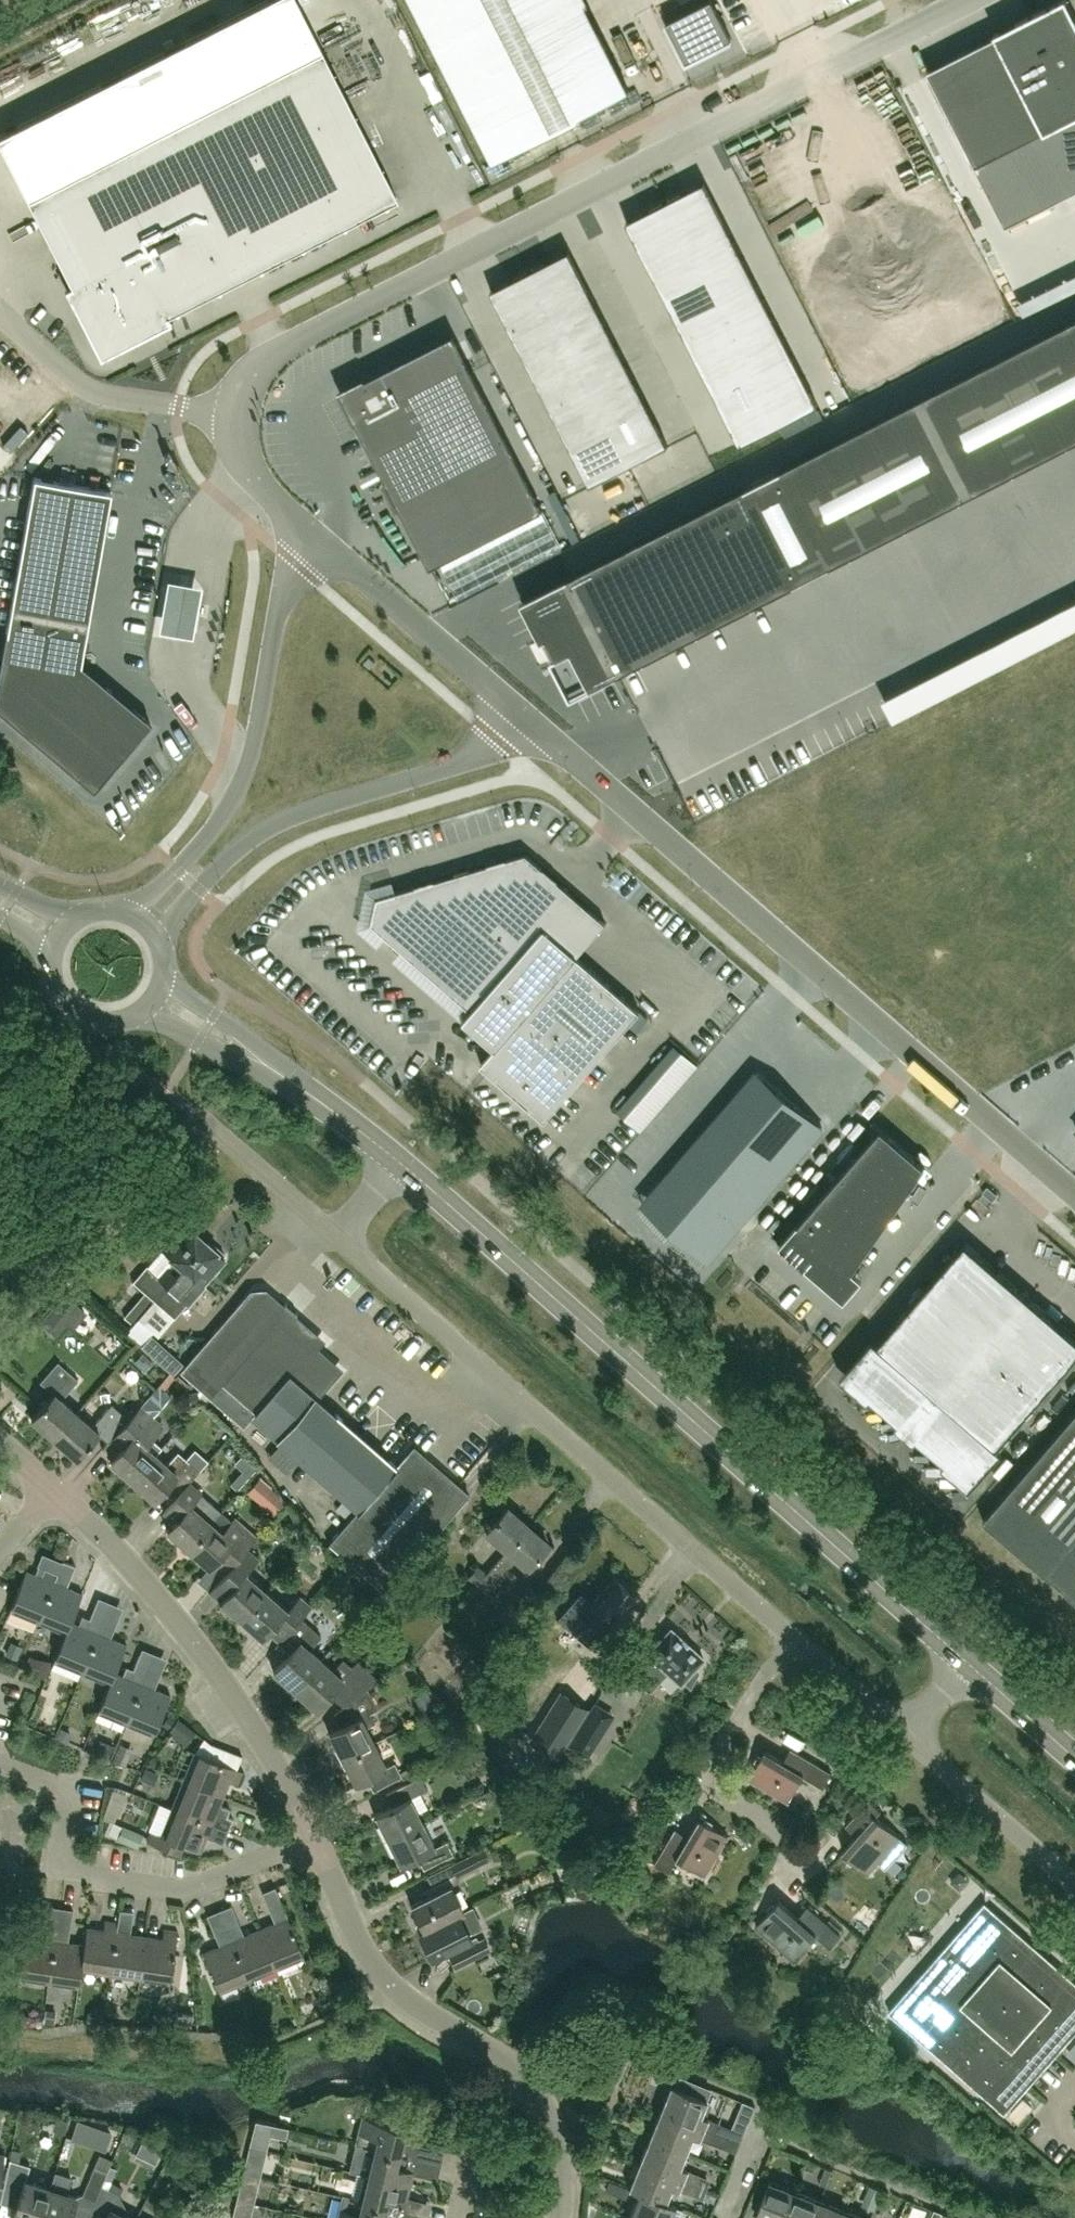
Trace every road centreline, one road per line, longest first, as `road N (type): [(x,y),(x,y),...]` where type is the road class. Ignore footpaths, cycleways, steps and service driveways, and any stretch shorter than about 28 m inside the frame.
road 1 (unclassified): [(314,541),(253,479),(234,443),(241,381),(267,356),(968,0)]
road 2 (primary): [(397,1161),(964,1665)]
road 3 (unclassified): [(1074,1195),(520,717)]
road 4 (residential): [(796,1641),(332,1238)]
road 5 (residential): [(310,1841),(388,1985),(525,2077),(550,2116),(562,2163),(559,2217)]
road 6 (residential): [(53,1491),(133,1564),(216,1670),(286,1783),(310,1841)]
road 7 (unclassified): [(154,937),(261,831),(472,757),(520,717)]
road 8 (unclassified): [(314,541),(279,612),(261,718),(231,798),(135,919)]
road 9 (residential): [(310,1841),(180,1895),(69,1877),(54,1863),(70,1806),(65,1787),(0,1767)]
road 10 (residential): [(791,1879),(801,1865),(795,1846),(717,1781),(718,1761),(746,1707),(796,1641)]
road 11 (unclassified): [(520,717),(314,541)]
road 12 (residential): [(1074,1886),(905,1735)]
road 13 (residential): [(332,1238),(204,1120)]
road 14 (primary): [(279,1072),(238,1030),(162,977)]
road 15 (primary): [(140,1013),(279,1072)]
road 16 (primary): [(279,1072),(397,1161)]
road 17 (primary): [(964,1665),(1074,1762)]
road 18 (residential): [(905,1735),(796,1641)]
road 19 (primary): [(50,955),(52,989),(74,1016),(108,1025),(140,1013)]
road 20 (residential): [(725,2217),(762,2107)]

